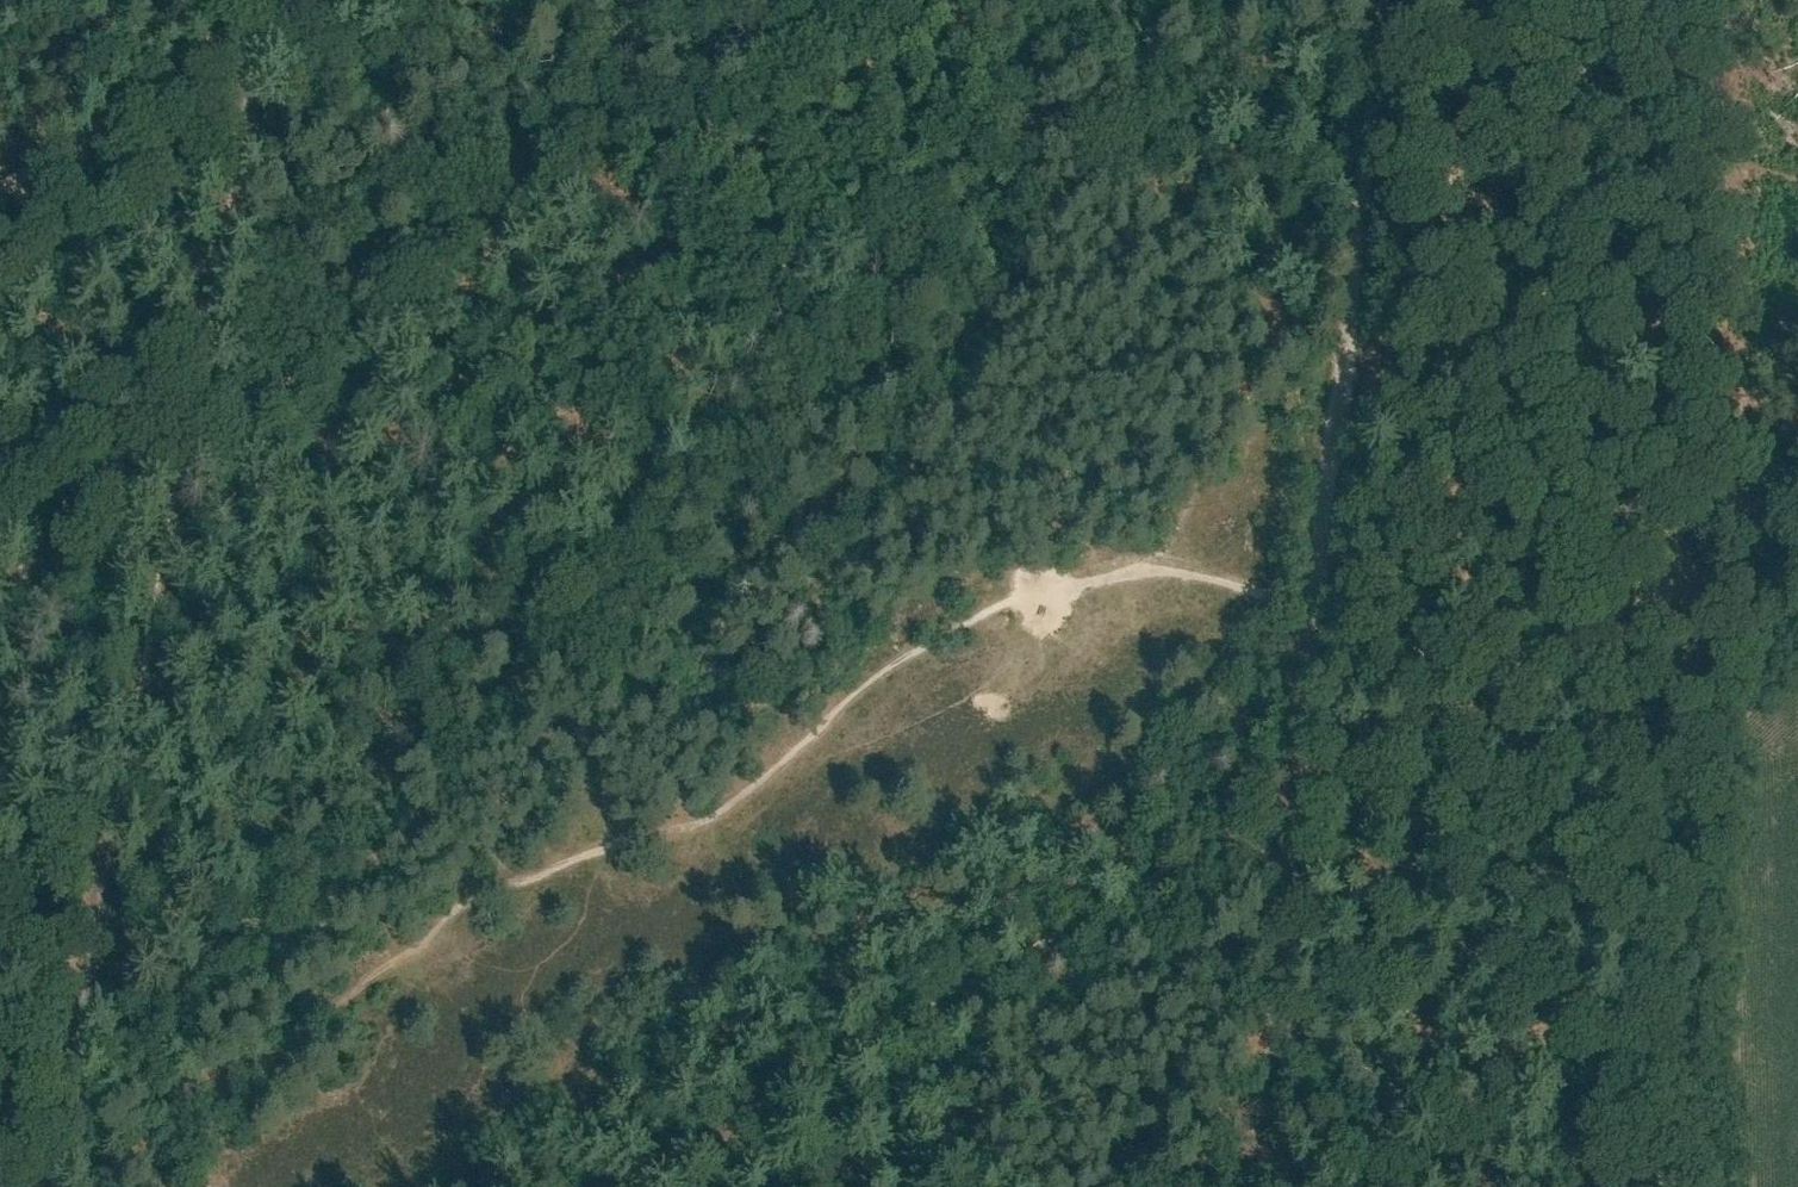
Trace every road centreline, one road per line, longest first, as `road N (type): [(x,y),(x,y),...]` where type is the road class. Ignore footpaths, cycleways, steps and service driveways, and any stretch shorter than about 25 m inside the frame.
road 1 (track): [(1386,0),(1294,793),(1687,579)]
road 2 (track): [(48,1186),(261,0)]
road 3 (track): [(1294,793),(623,1186)]
road 4 (track): [(1294,793),(1249,1186)]
road 5 (track): [(0,188),(239,52),(312,0)]

